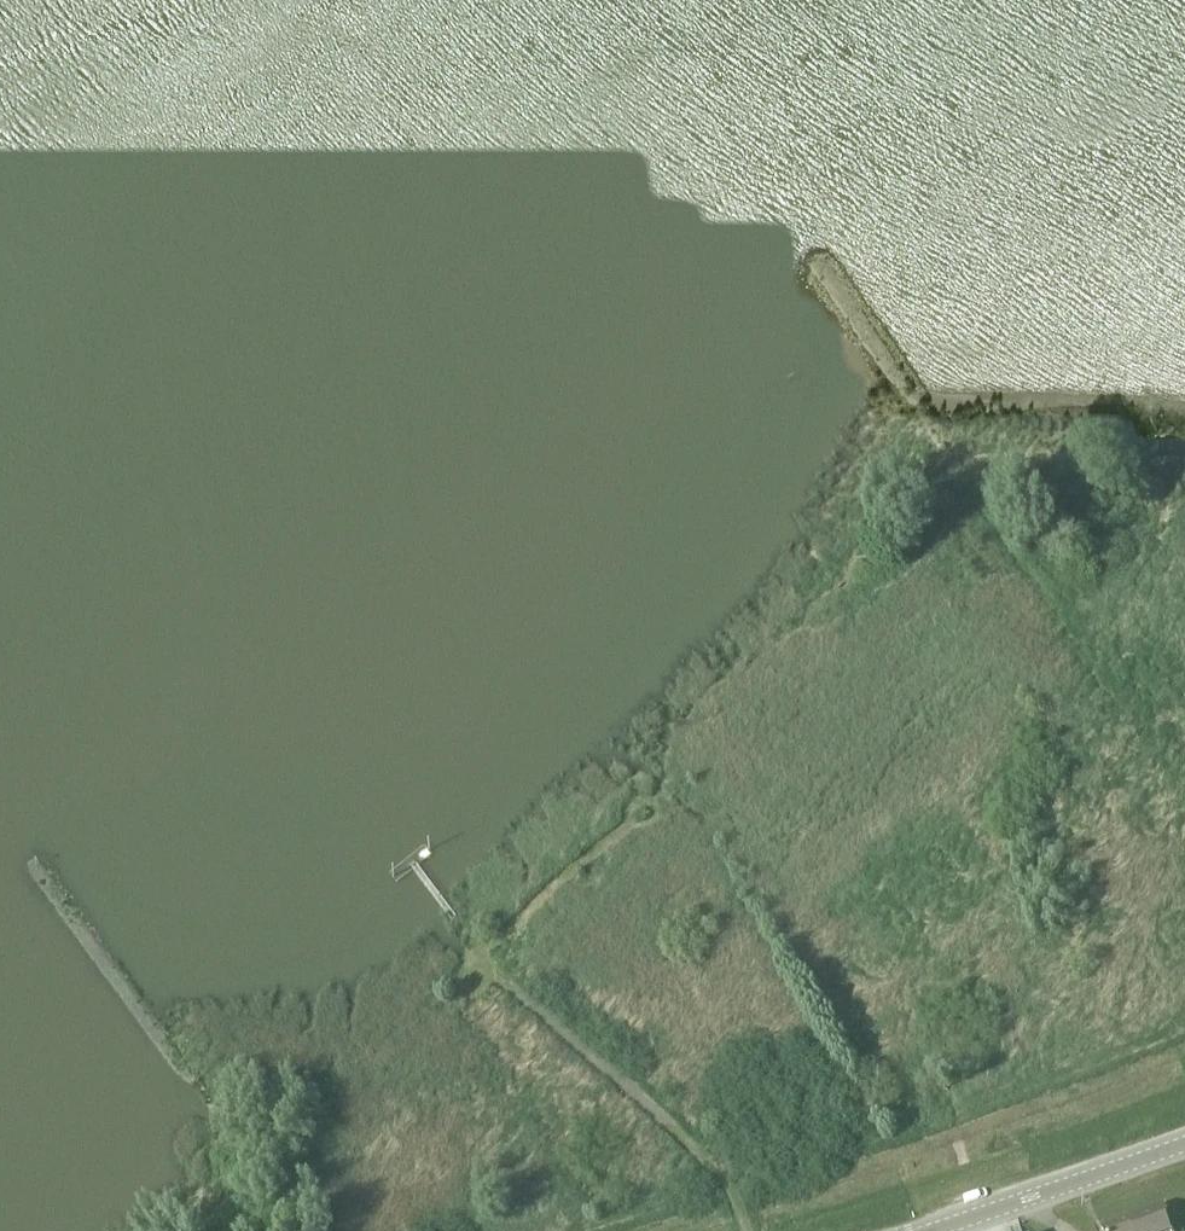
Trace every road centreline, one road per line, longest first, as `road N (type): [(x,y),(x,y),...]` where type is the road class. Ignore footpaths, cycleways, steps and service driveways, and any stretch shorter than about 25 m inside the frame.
road 1 (tertiary): [(943,1230),(1184,1146)]

